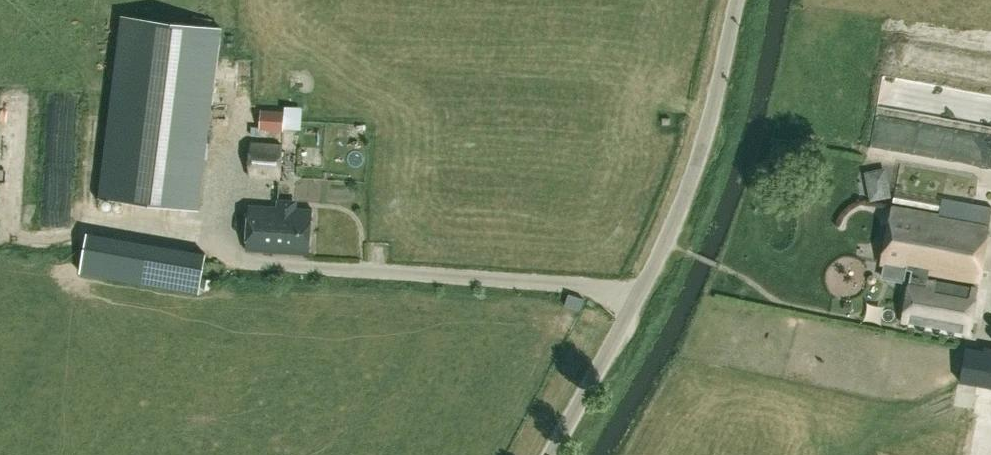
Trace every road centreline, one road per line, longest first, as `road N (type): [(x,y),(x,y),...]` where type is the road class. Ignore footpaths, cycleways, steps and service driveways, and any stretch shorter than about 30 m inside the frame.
road 1 (unclassified): [(548,454),(638,293),(692,175),(737,0)]

